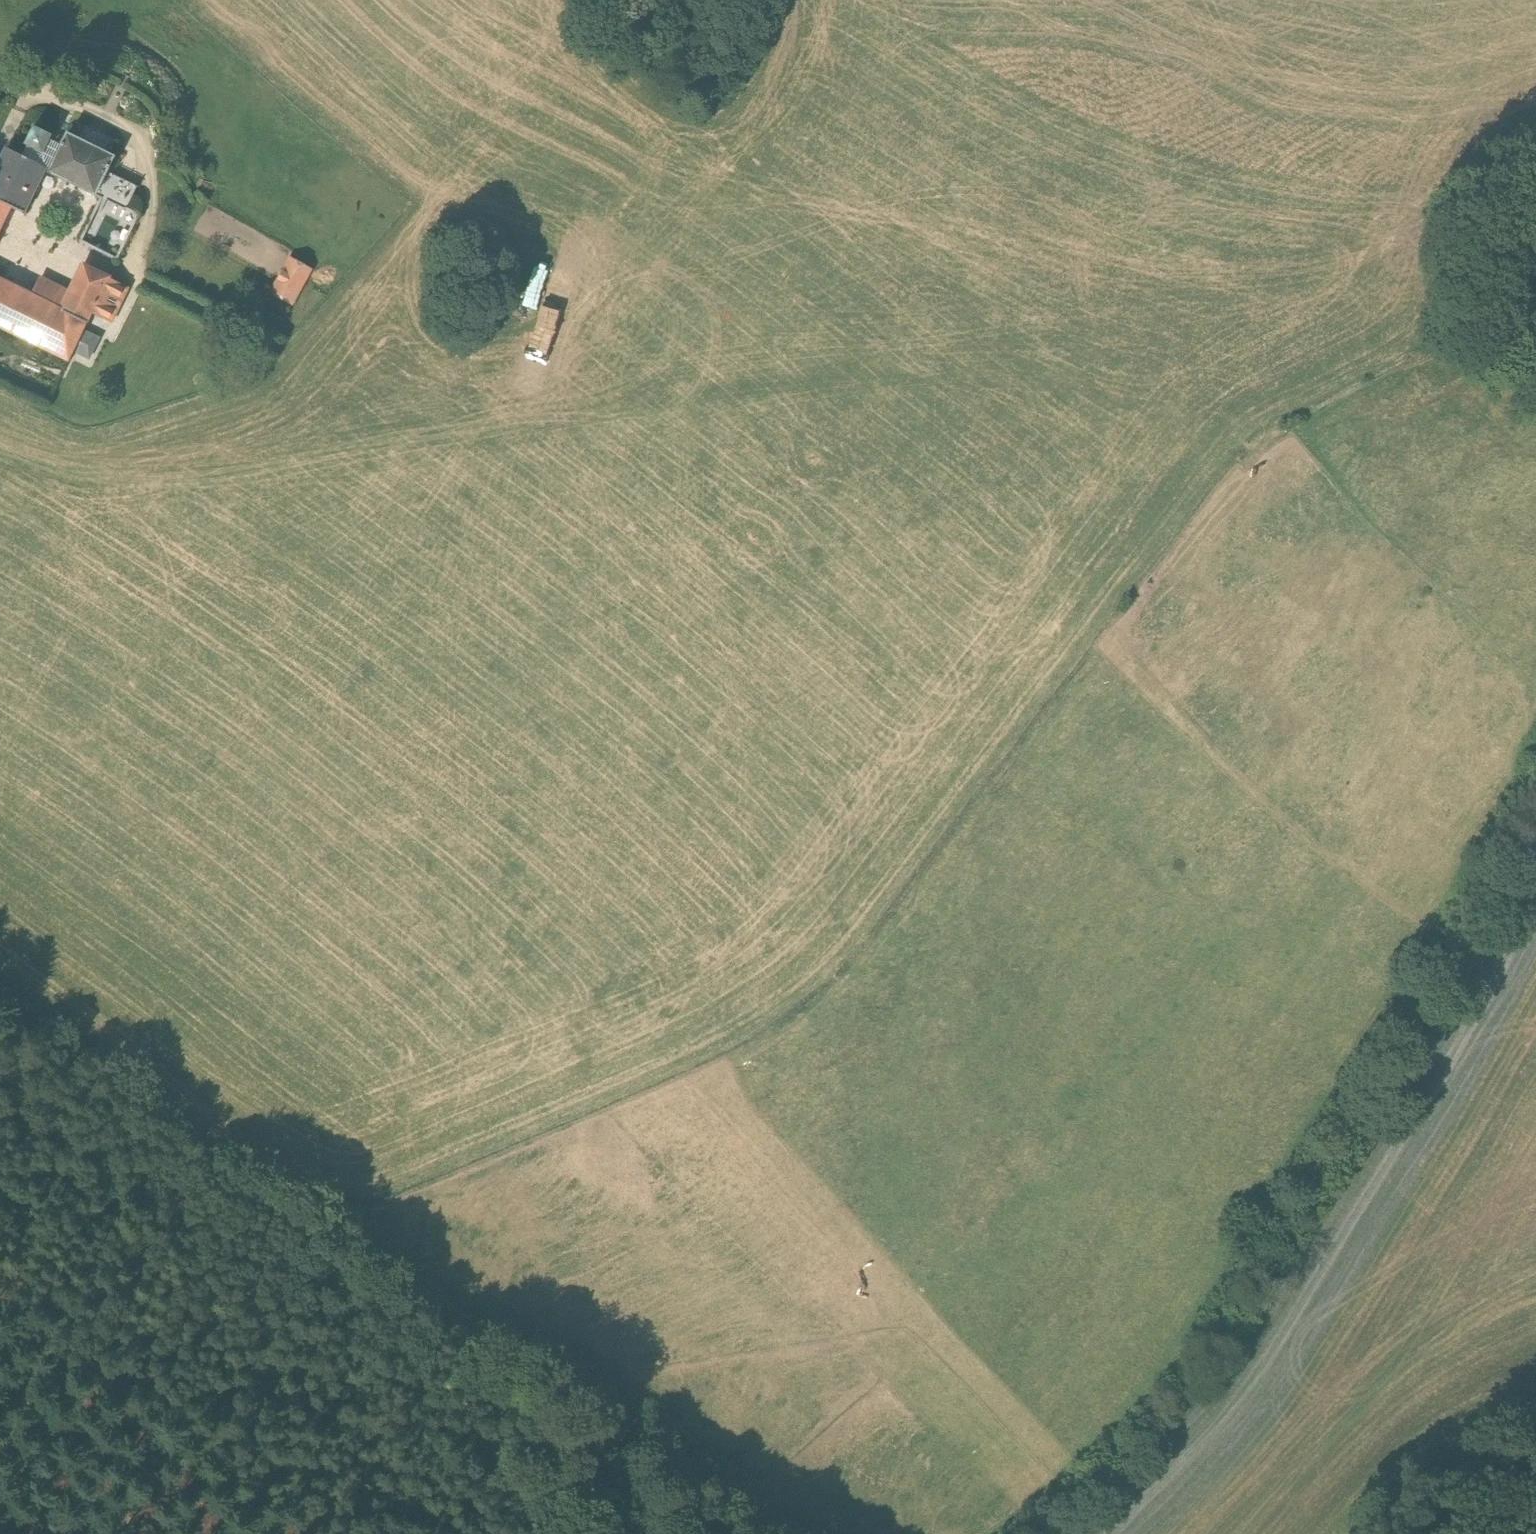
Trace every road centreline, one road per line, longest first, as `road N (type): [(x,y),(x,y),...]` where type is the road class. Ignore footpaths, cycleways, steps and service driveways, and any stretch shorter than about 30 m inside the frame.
road 1 (track): [(1535,139),(1495,157),(1454,197),(1435,240),(1426,312),(1405,346),(1270,411)]

